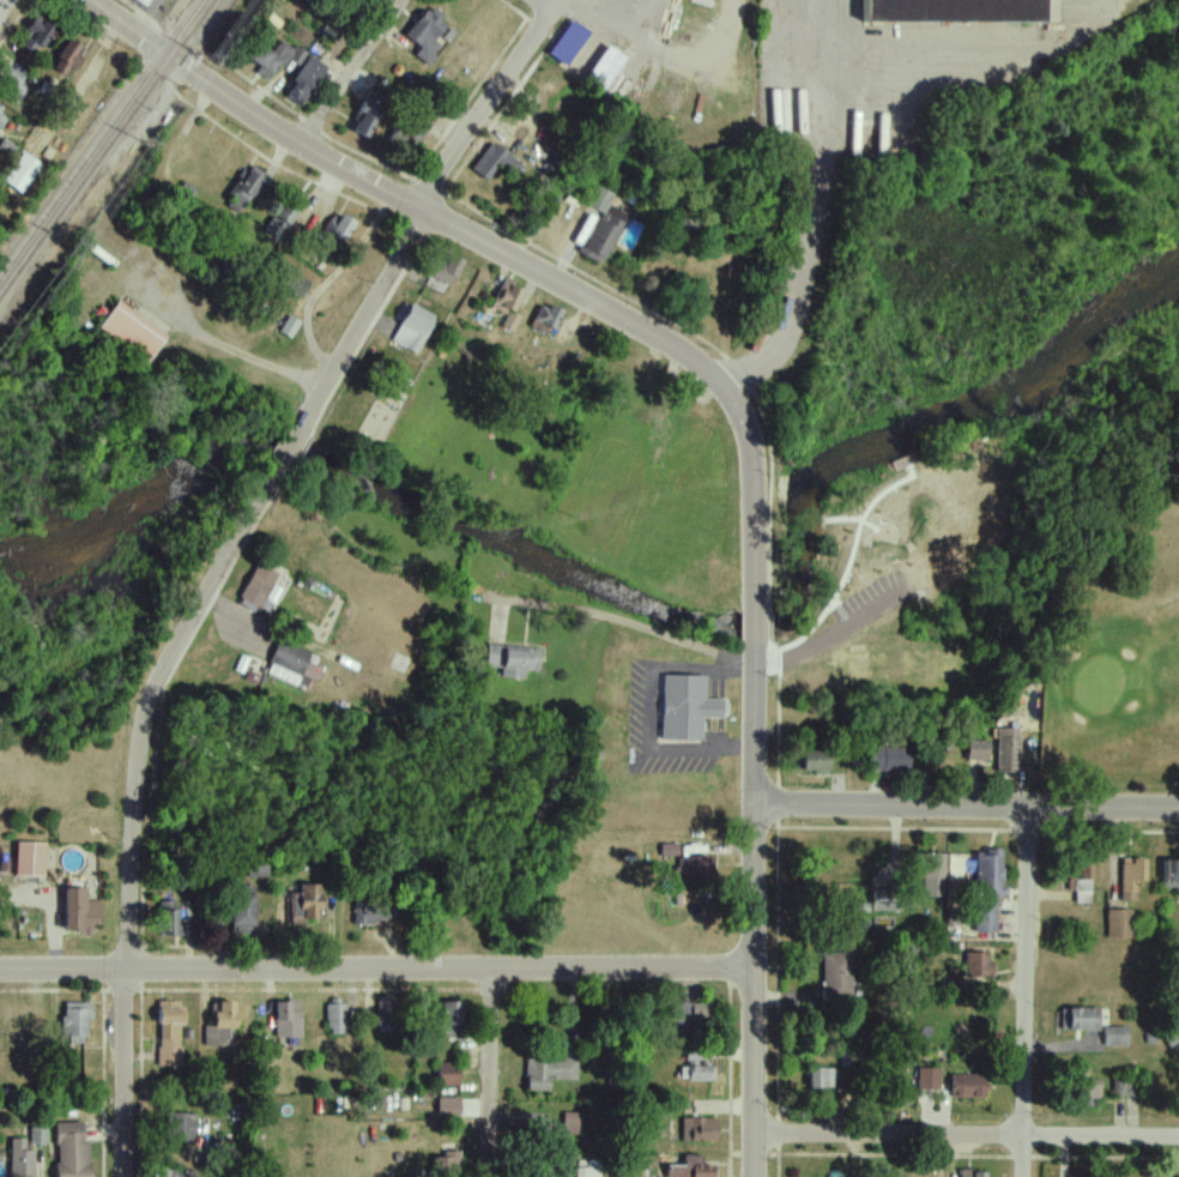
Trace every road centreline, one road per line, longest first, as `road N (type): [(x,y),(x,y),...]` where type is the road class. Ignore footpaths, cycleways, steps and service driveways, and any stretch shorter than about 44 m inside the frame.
road 1 (tertiary): [(754,967),(0,971)]
road 2 (tertiary): [(728,396),(679,349),(364,179),(91,0)]
road 3 (residential): [(125,1176),(141,719),(162,665),(272,478)]
road 4 (tertiary): [(754,1176),(755,644)]
road 5 (residential): [(1178,814),(752,805)]
road 6 (residential): [(1178,1136),(754,1139)]
road 7 (residential): [(1023,1176),(1027,810)]
road 8 (residential): [(301,425),(424,207)]
road 9 (residential): [(424,207),(538,30),(543,8)]
road 10 (tertiary): [(755,610),(752,453),(728,396)]
road 11 (residential): [(487,1176),(491,968)]
road 12 (residential): [(303,141),(401,0)]

